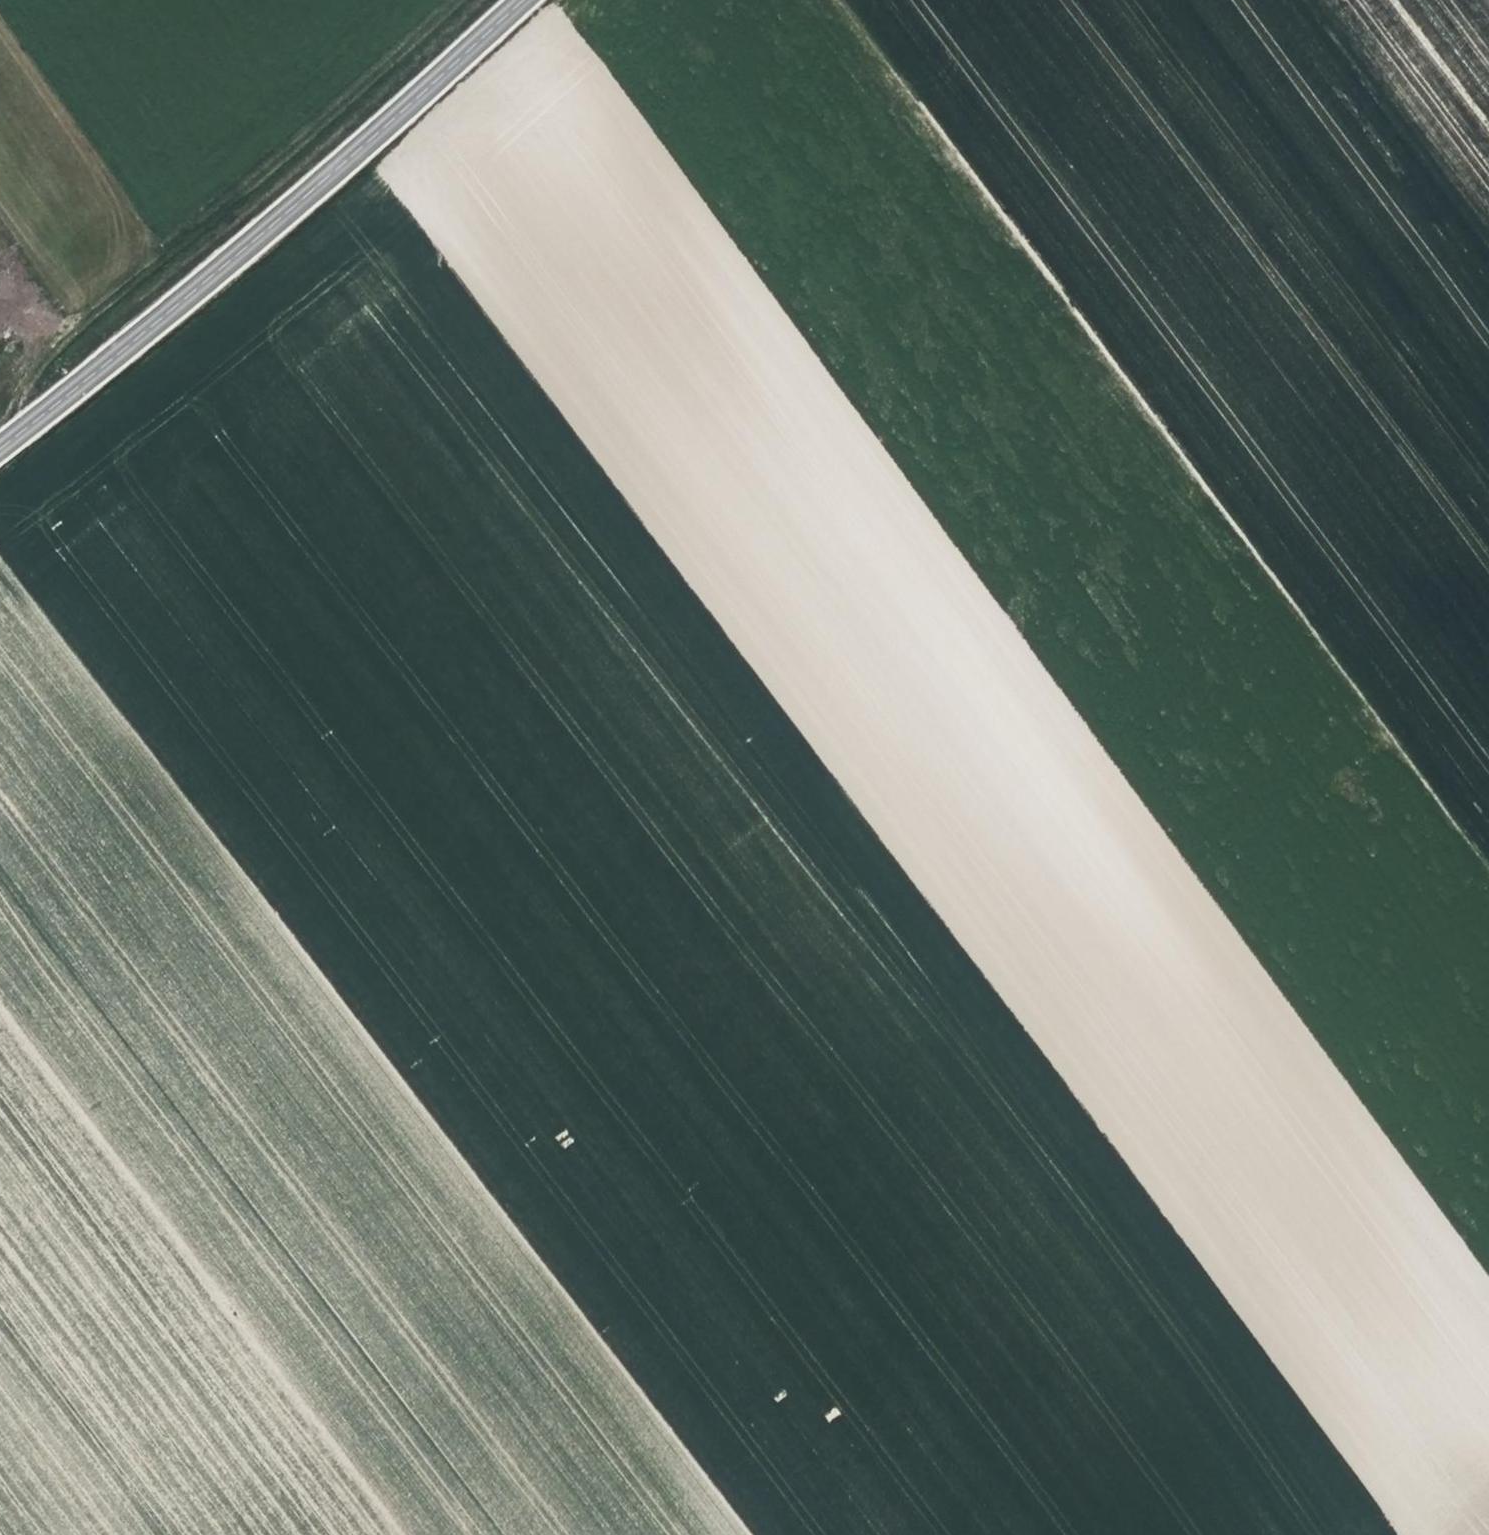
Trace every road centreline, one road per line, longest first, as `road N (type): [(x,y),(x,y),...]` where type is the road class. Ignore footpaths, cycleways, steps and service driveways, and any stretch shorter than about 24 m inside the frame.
road 1 (tertiary): [(0,450),(385,131),(523,0)]

